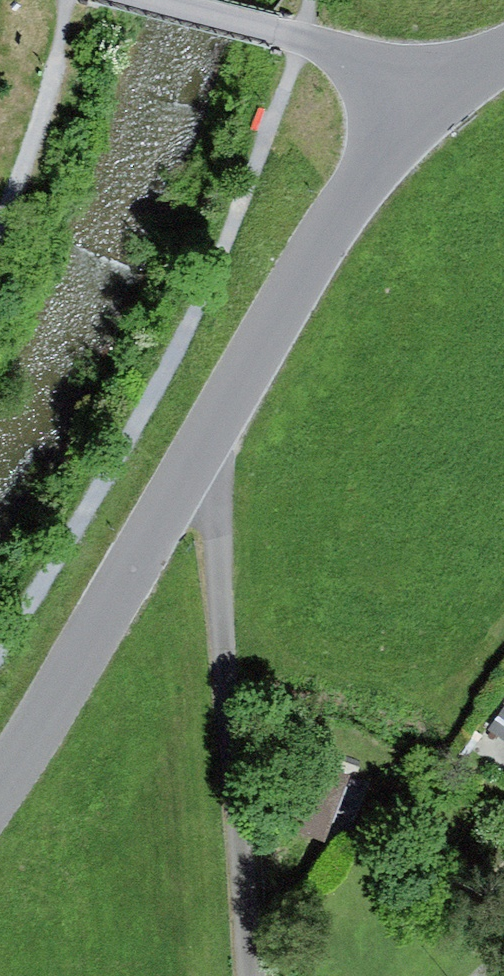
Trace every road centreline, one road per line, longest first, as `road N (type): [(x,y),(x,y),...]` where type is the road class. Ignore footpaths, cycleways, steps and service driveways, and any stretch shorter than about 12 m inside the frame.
road 1 (residential): [(250,975),(205,451)]
road 2 (residential): [(408,102),(205,451)]
road 3 (residential): [(205,451),(0,789)]
road 4 (unclassified): [(152,0),(302,42),(408,102)]

